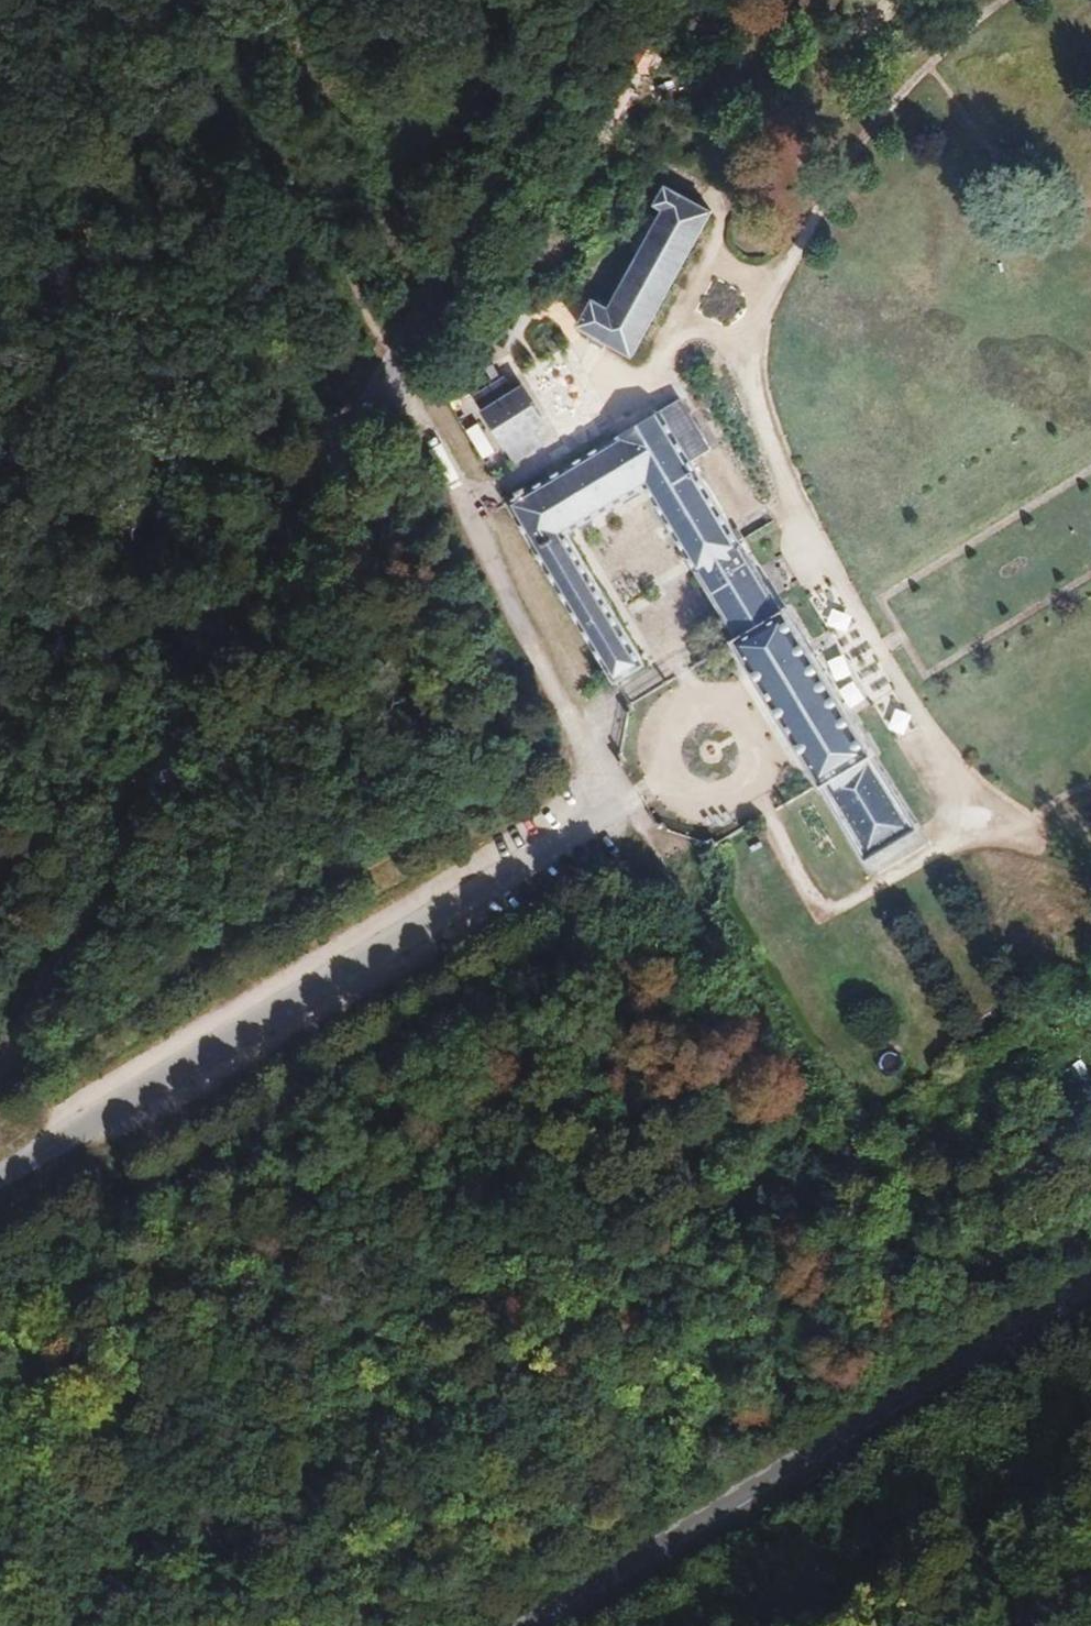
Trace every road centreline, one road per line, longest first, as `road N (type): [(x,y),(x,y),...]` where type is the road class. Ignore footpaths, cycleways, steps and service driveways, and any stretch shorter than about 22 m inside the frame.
road 1 (unclassified): [(587,0),(0,1085)]
road 2 (track): [(211,0),(384,328),(615,806)]
road 3 (secondary): [(549,1625),(1090,1287)]

